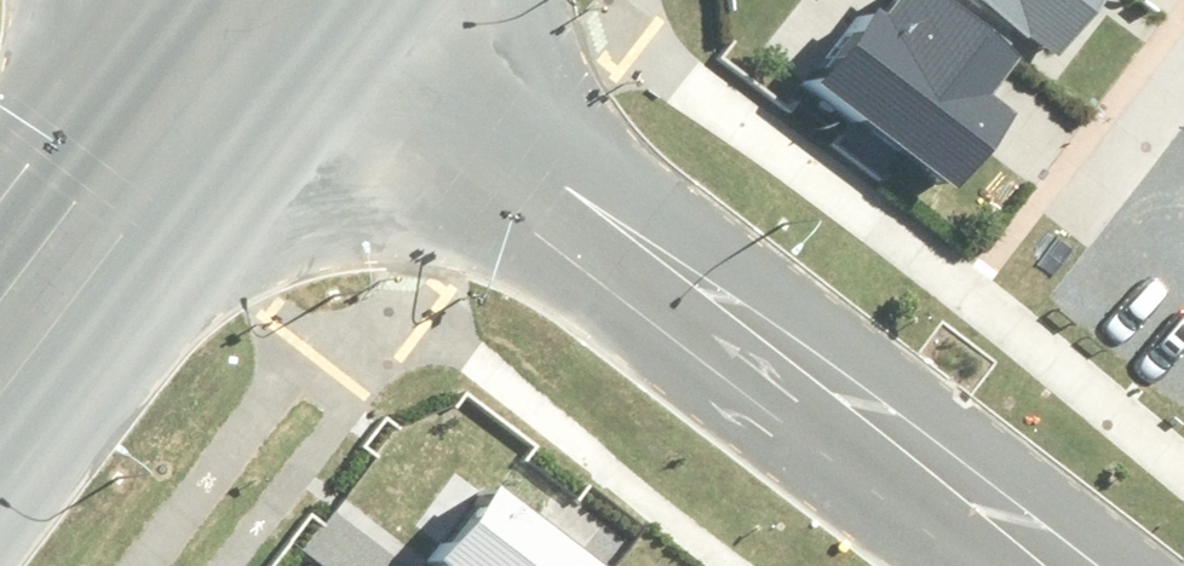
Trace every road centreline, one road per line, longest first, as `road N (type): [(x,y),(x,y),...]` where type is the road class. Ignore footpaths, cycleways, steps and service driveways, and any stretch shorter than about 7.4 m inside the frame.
road 1 (residential): [(1052,565),(324,0)]
road 2 (tertiary): [(0,373),(287,0)]
road 3 (residential): [(1081,196),(1183,64)]

